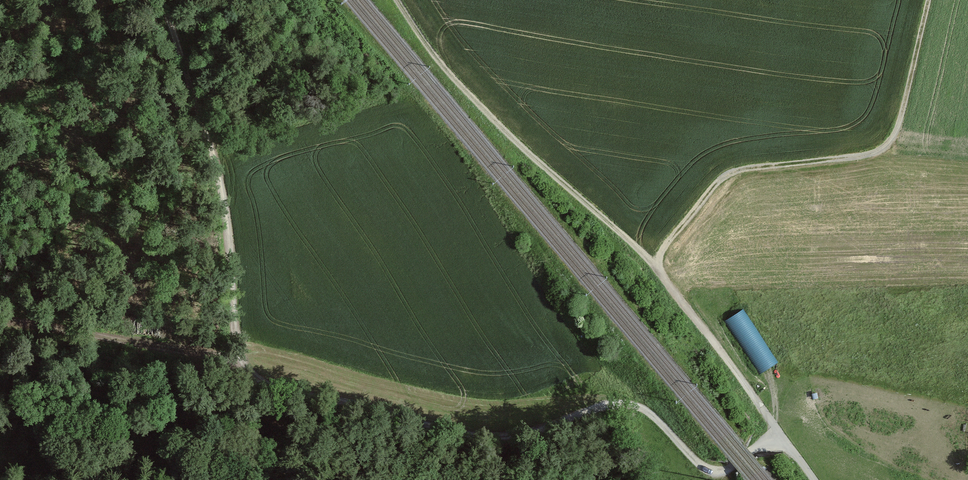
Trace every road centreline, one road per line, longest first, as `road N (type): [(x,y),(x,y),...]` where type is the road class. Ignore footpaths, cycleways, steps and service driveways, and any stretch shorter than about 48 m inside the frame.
road 1 (track): [(164,0),(220,184),(247,364),(265,377),(328,396),(497,436),(627,404),(642,408),(704,468),(730,469)]
road 2 (track): [(927,0),(889,143),(878,153),(727,175),(656,265)]
road 3 (track): [(656,265),(501,128),(398,0)]
road 4 (track): [(247,364),(0,321)]
road 5 (track): [(778,431),(656,265)]
road 6 (track): [(247,364),(252,397),(275,420),(324,445),(364,479)]
road 7 (residential): [(730,469),(778,431),(814,479)]

